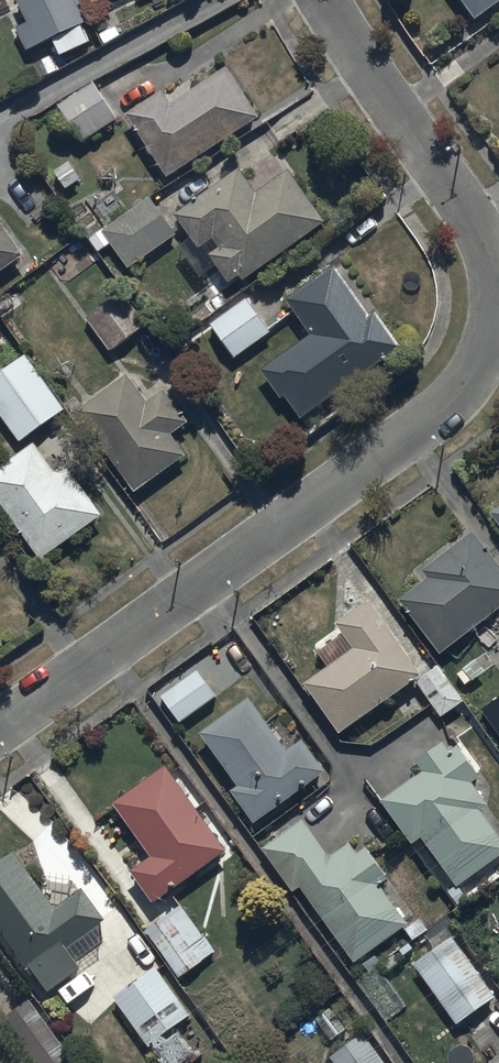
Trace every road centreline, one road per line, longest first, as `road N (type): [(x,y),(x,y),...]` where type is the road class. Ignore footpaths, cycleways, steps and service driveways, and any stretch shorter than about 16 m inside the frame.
road 1 (residential): [(0,727),(431,421),(486,350),(497,281),(488,247),(325,0)]

